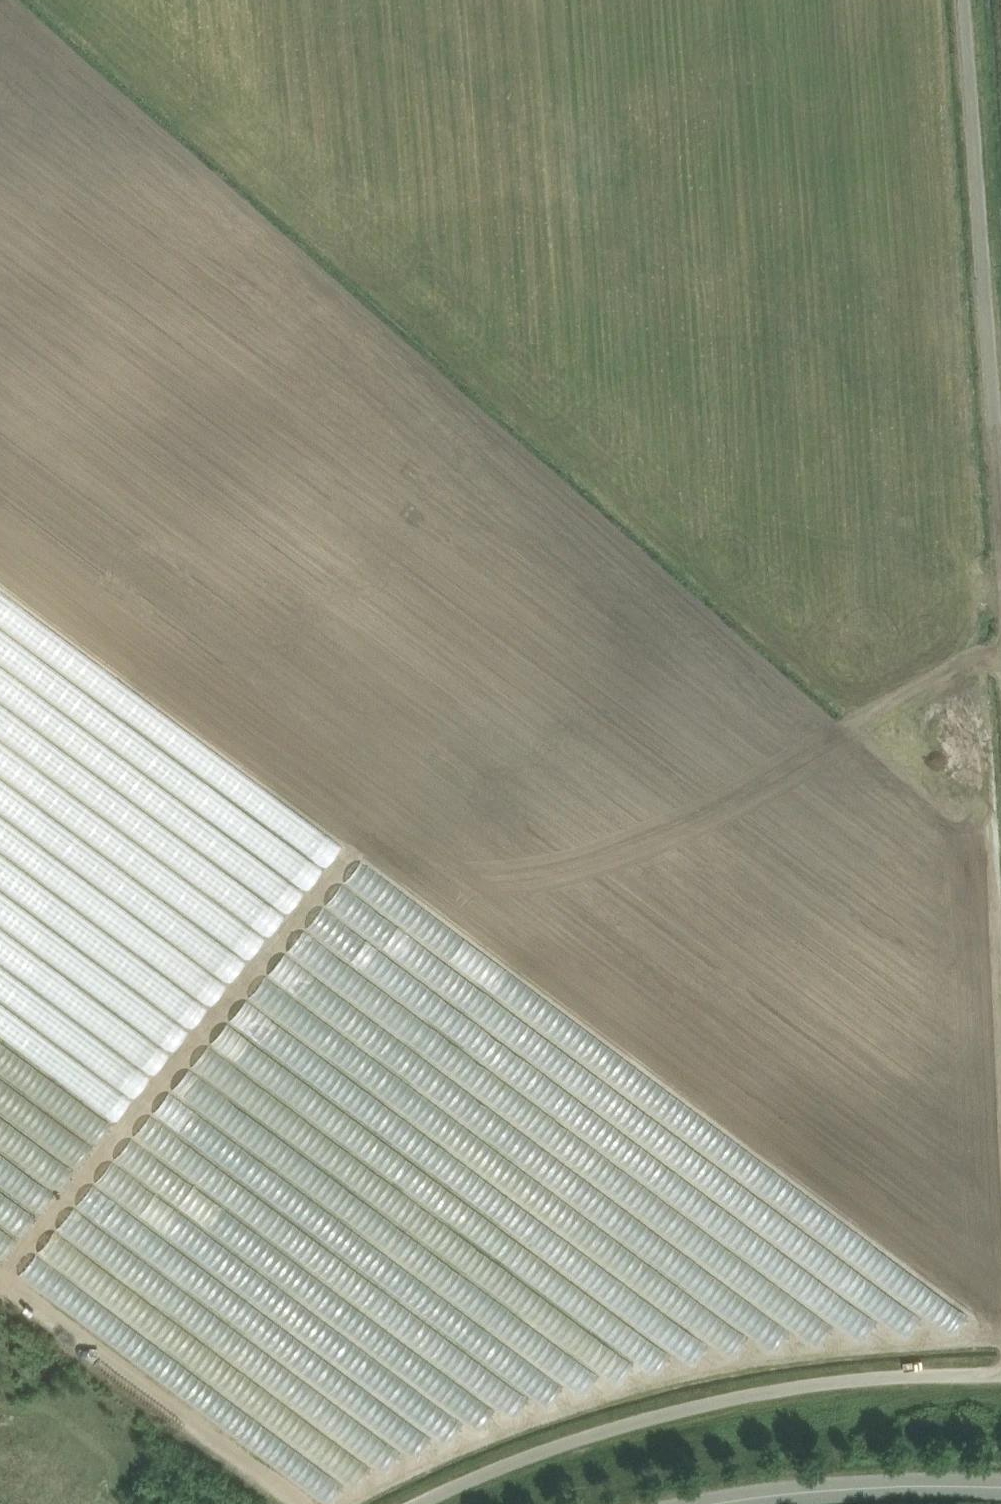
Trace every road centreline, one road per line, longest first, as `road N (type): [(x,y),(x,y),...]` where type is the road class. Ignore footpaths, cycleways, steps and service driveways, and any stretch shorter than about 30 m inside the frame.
road 1 (track): [(418,1503),(614,1431),(719,1404),(848,1383),(1000,1377)]
road 2 (track): [(1000,576),(960,0)]
road 3 (unclassified): [(718,1503),(818,1490),(1000,1486)]

